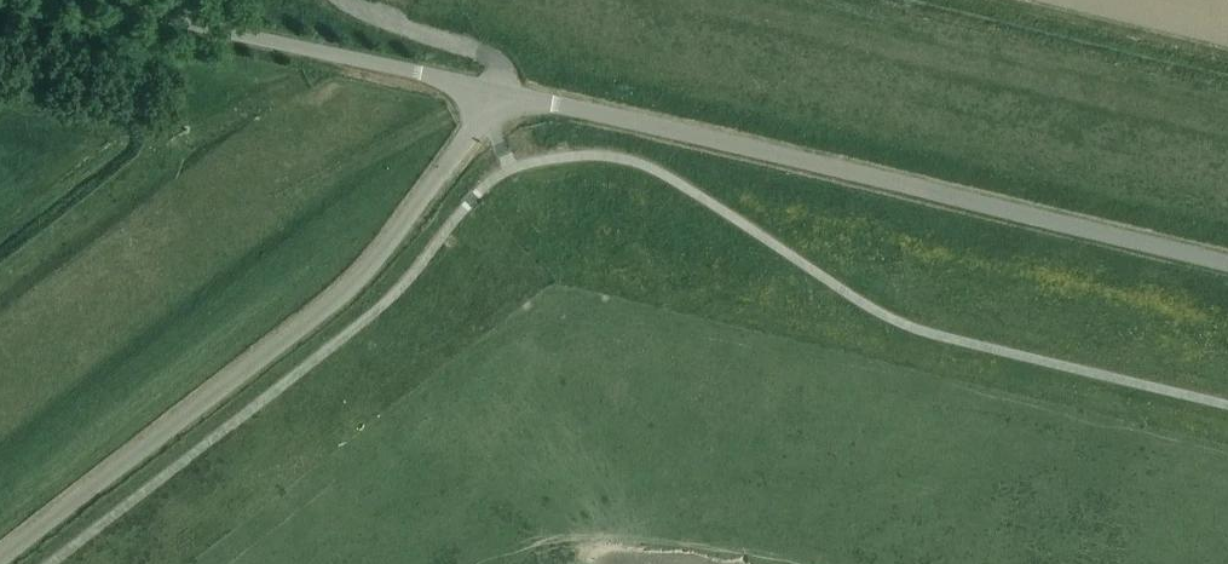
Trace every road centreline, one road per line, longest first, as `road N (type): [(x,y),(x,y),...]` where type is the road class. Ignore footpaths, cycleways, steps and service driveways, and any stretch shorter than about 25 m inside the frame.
road 1 (unclassified): [(1227,264),(503,95)]
road 2 (unclassified): [(0,557),(342,300),(503,95)]
road 3 (unclassified): [(503,95),(83,0)]

